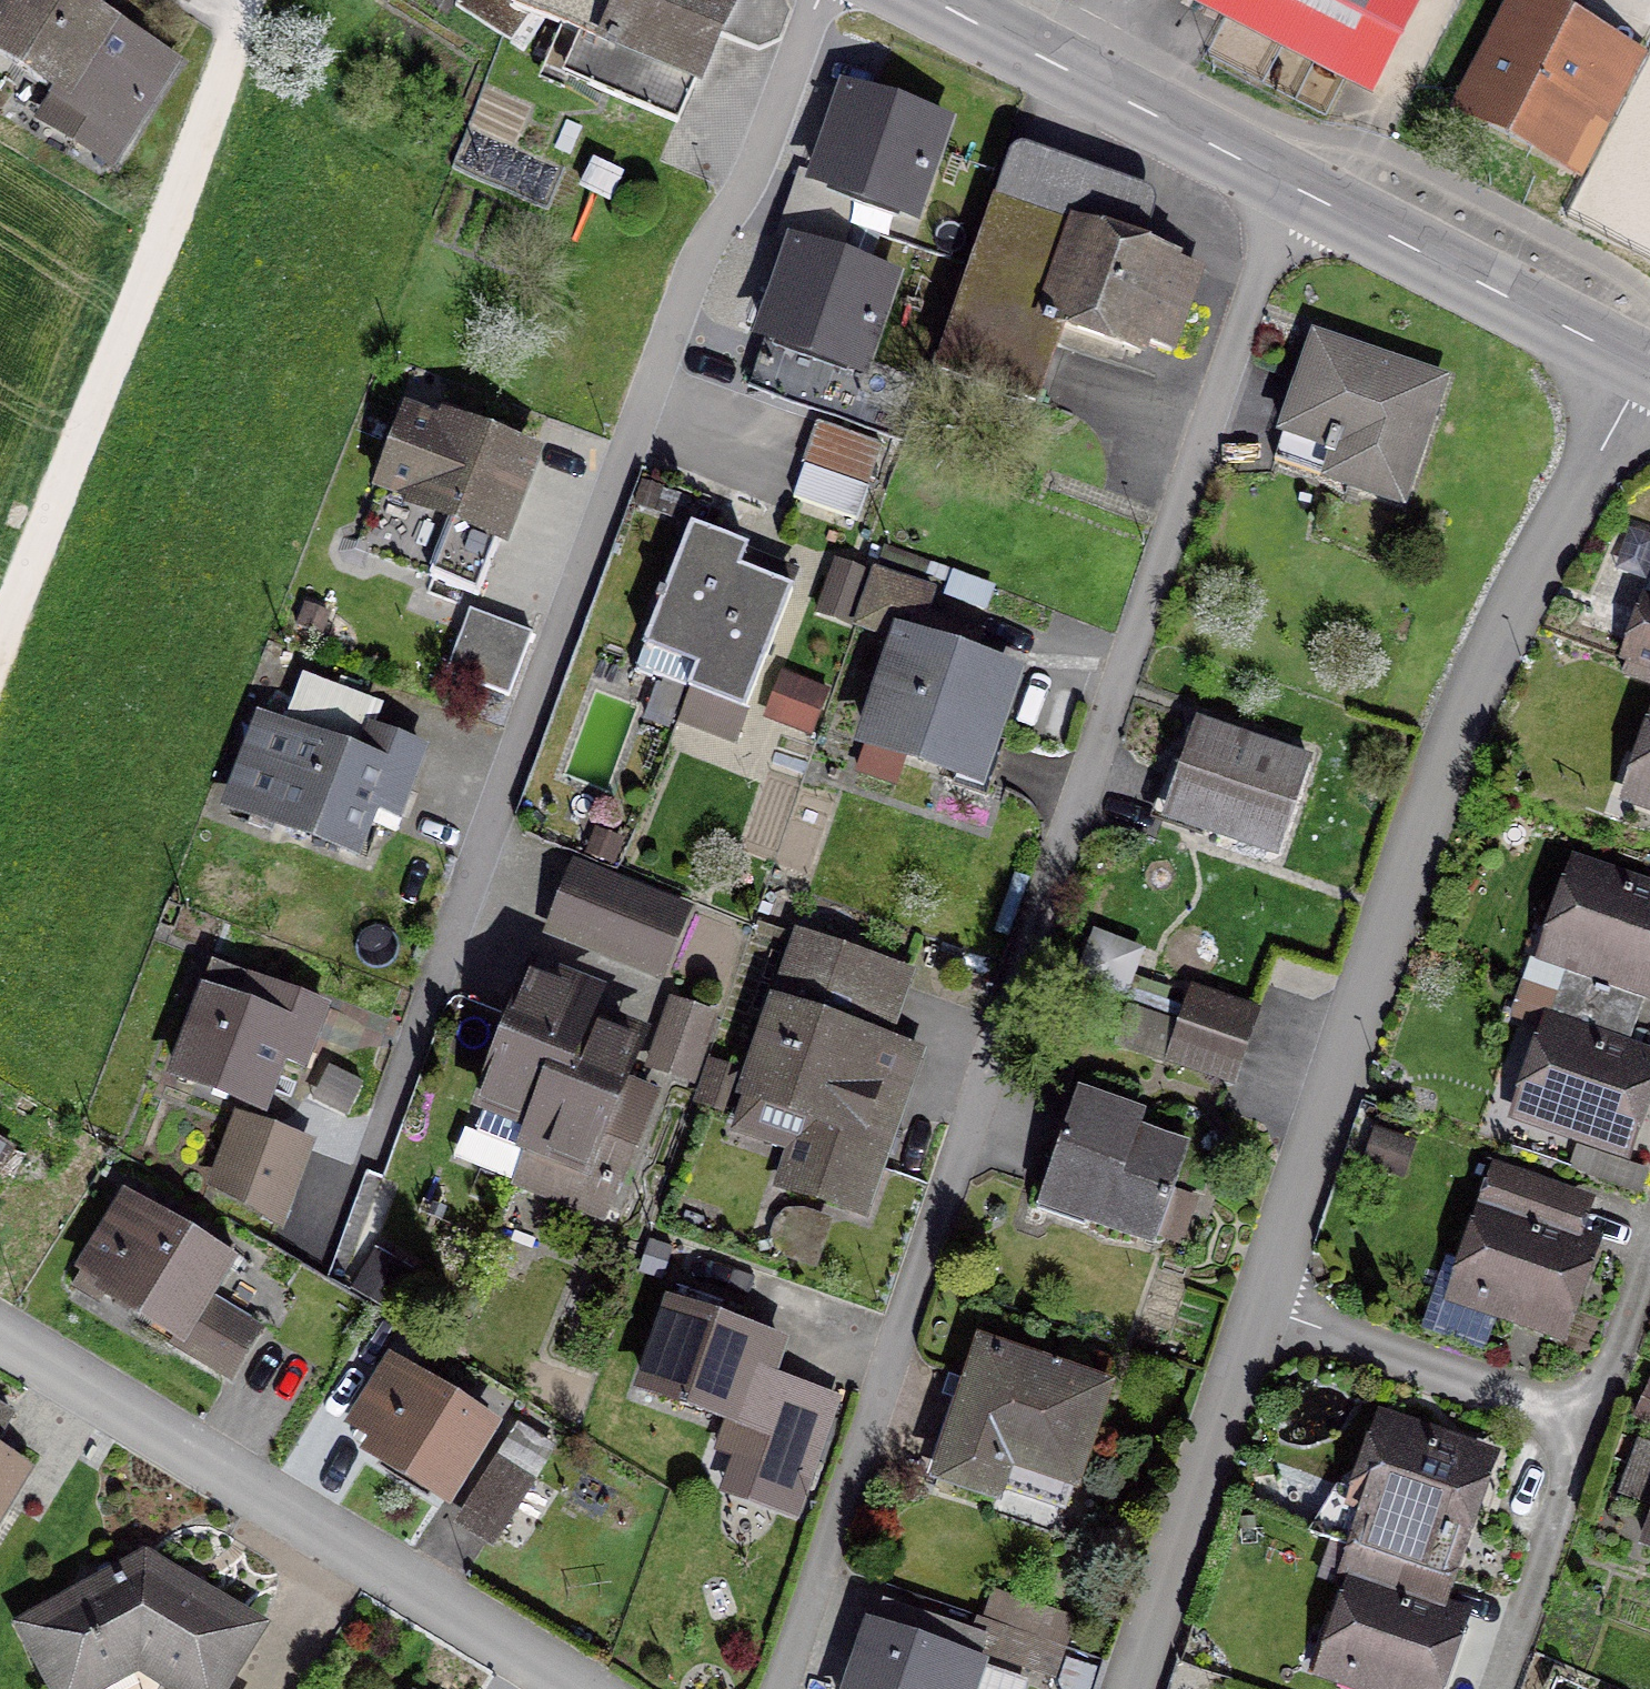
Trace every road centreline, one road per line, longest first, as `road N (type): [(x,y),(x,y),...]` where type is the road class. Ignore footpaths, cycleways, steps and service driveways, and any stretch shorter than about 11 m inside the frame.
road 1 (residential): [(1301,188),(785,1688)]
road 2 (residential): [(1132,1688),(1307,1168),(1472,730),(1589,471),(1647,369)]
road 3 (residential): [(802,0),(647,417),(556,701),(425,1043)]
road 4 (residential): [(0,1332),(593,1688)]
road 5 (secondary): [(943,0),(1301,188)]
road 6 (secondary): [(1301,188),(1647,369)]

